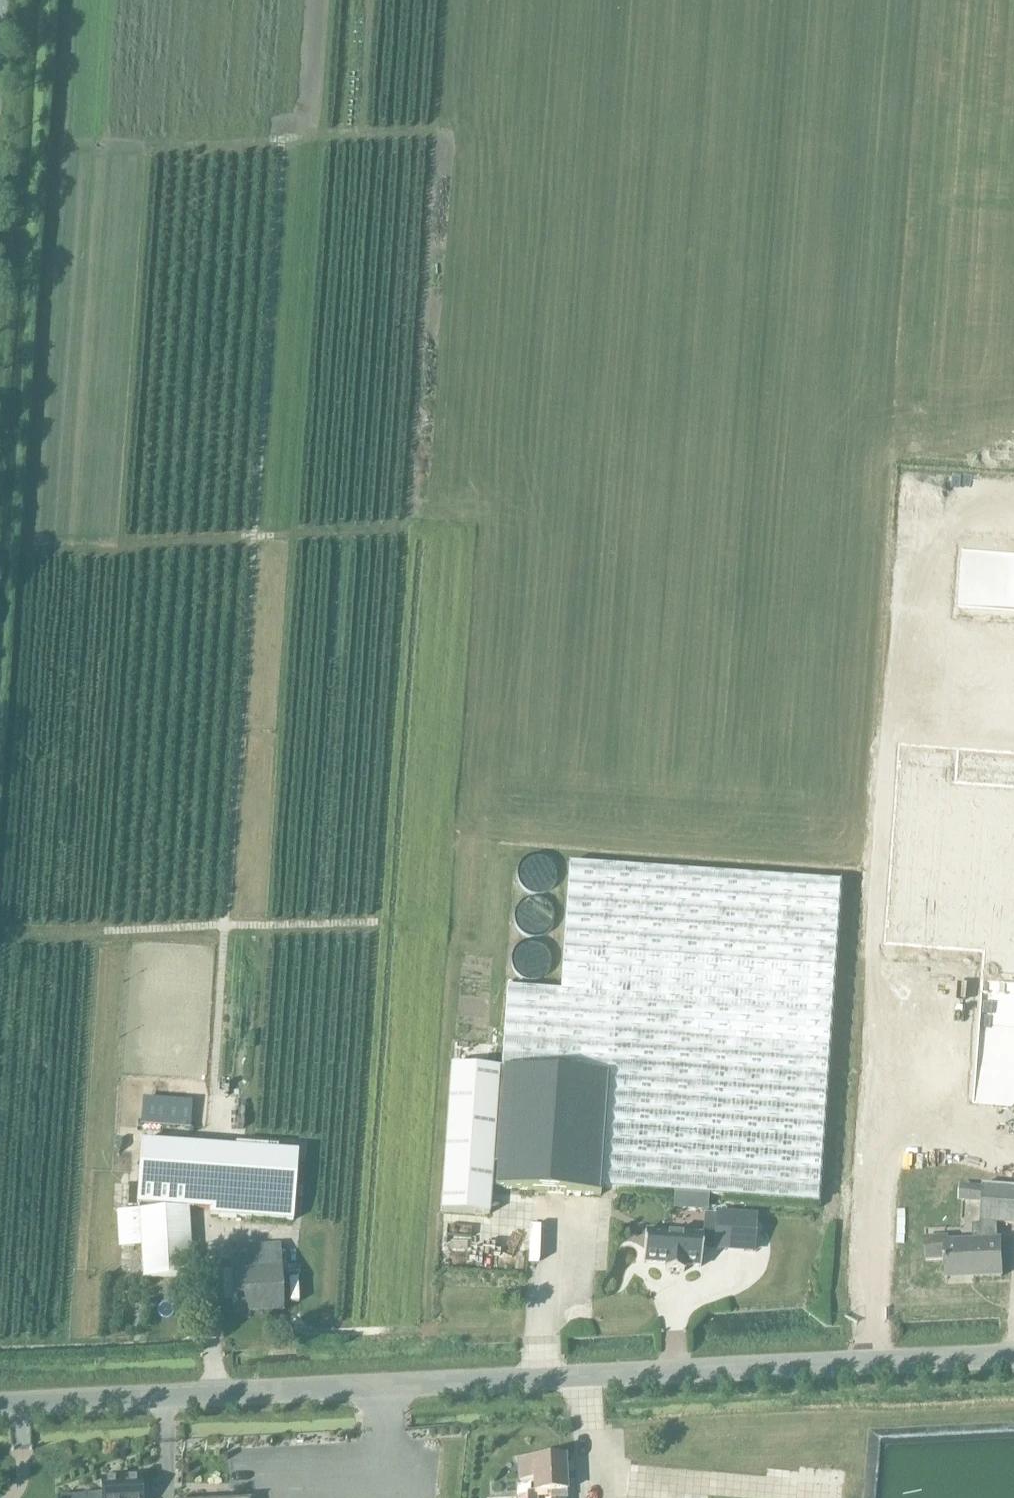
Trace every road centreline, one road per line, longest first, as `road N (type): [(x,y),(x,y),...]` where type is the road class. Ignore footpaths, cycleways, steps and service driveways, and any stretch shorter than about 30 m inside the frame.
road 1 (tertiary): [(1013,1356),(0,1400)]

